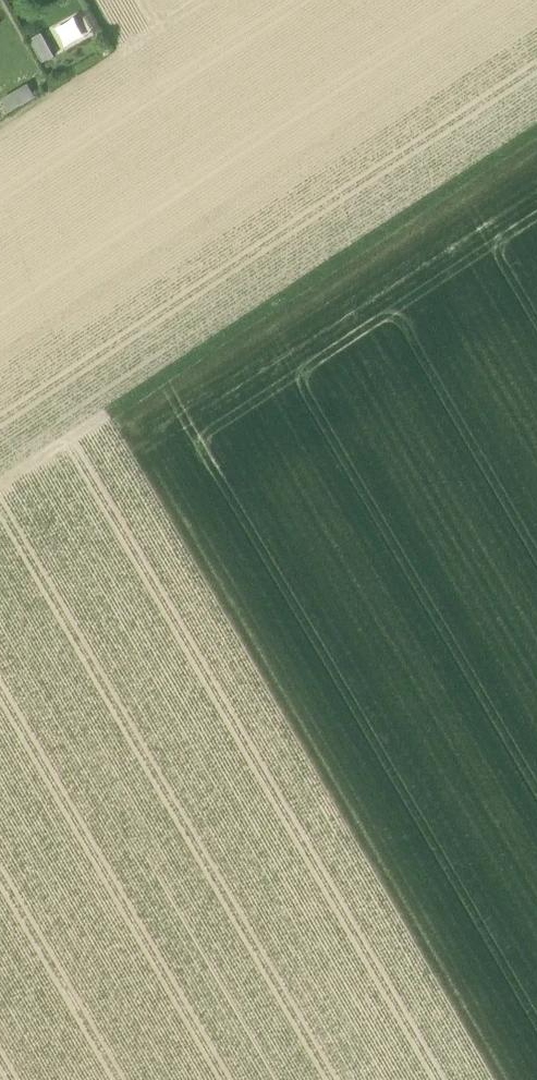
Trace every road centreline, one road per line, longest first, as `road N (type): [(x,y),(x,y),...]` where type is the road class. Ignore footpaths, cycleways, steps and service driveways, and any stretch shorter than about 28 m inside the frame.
road 1 (track): [(536,151),(125,429)]

